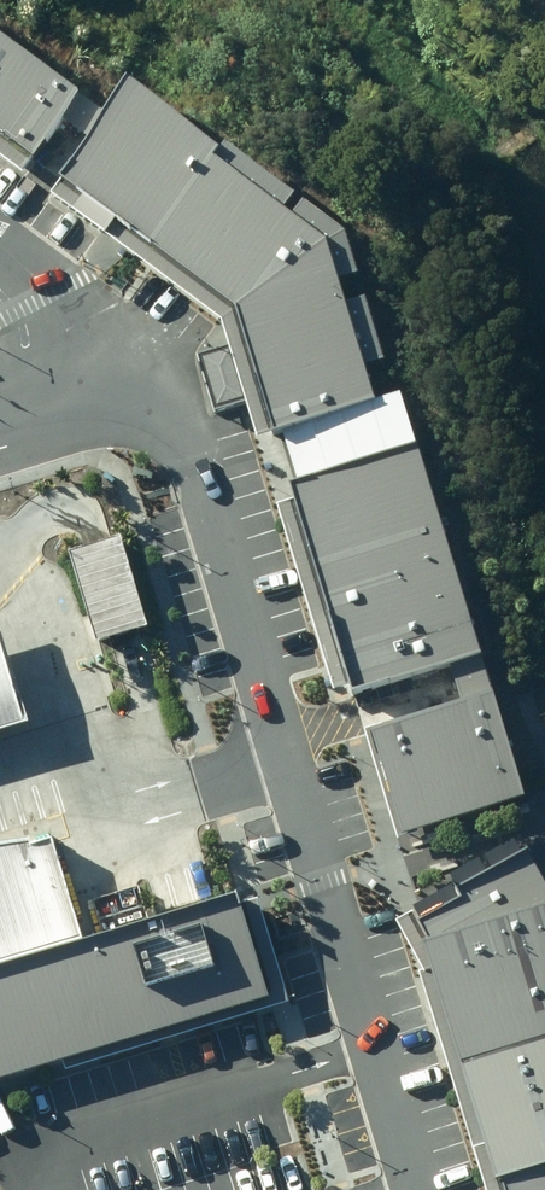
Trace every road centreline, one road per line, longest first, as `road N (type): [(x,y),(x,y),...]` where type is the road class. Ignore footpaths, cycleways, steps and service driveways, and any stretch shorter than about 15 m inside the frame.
road 1 (residential): [(0,421),(92,400),(122,402),(151,414),(191,457),(419,1189)]

